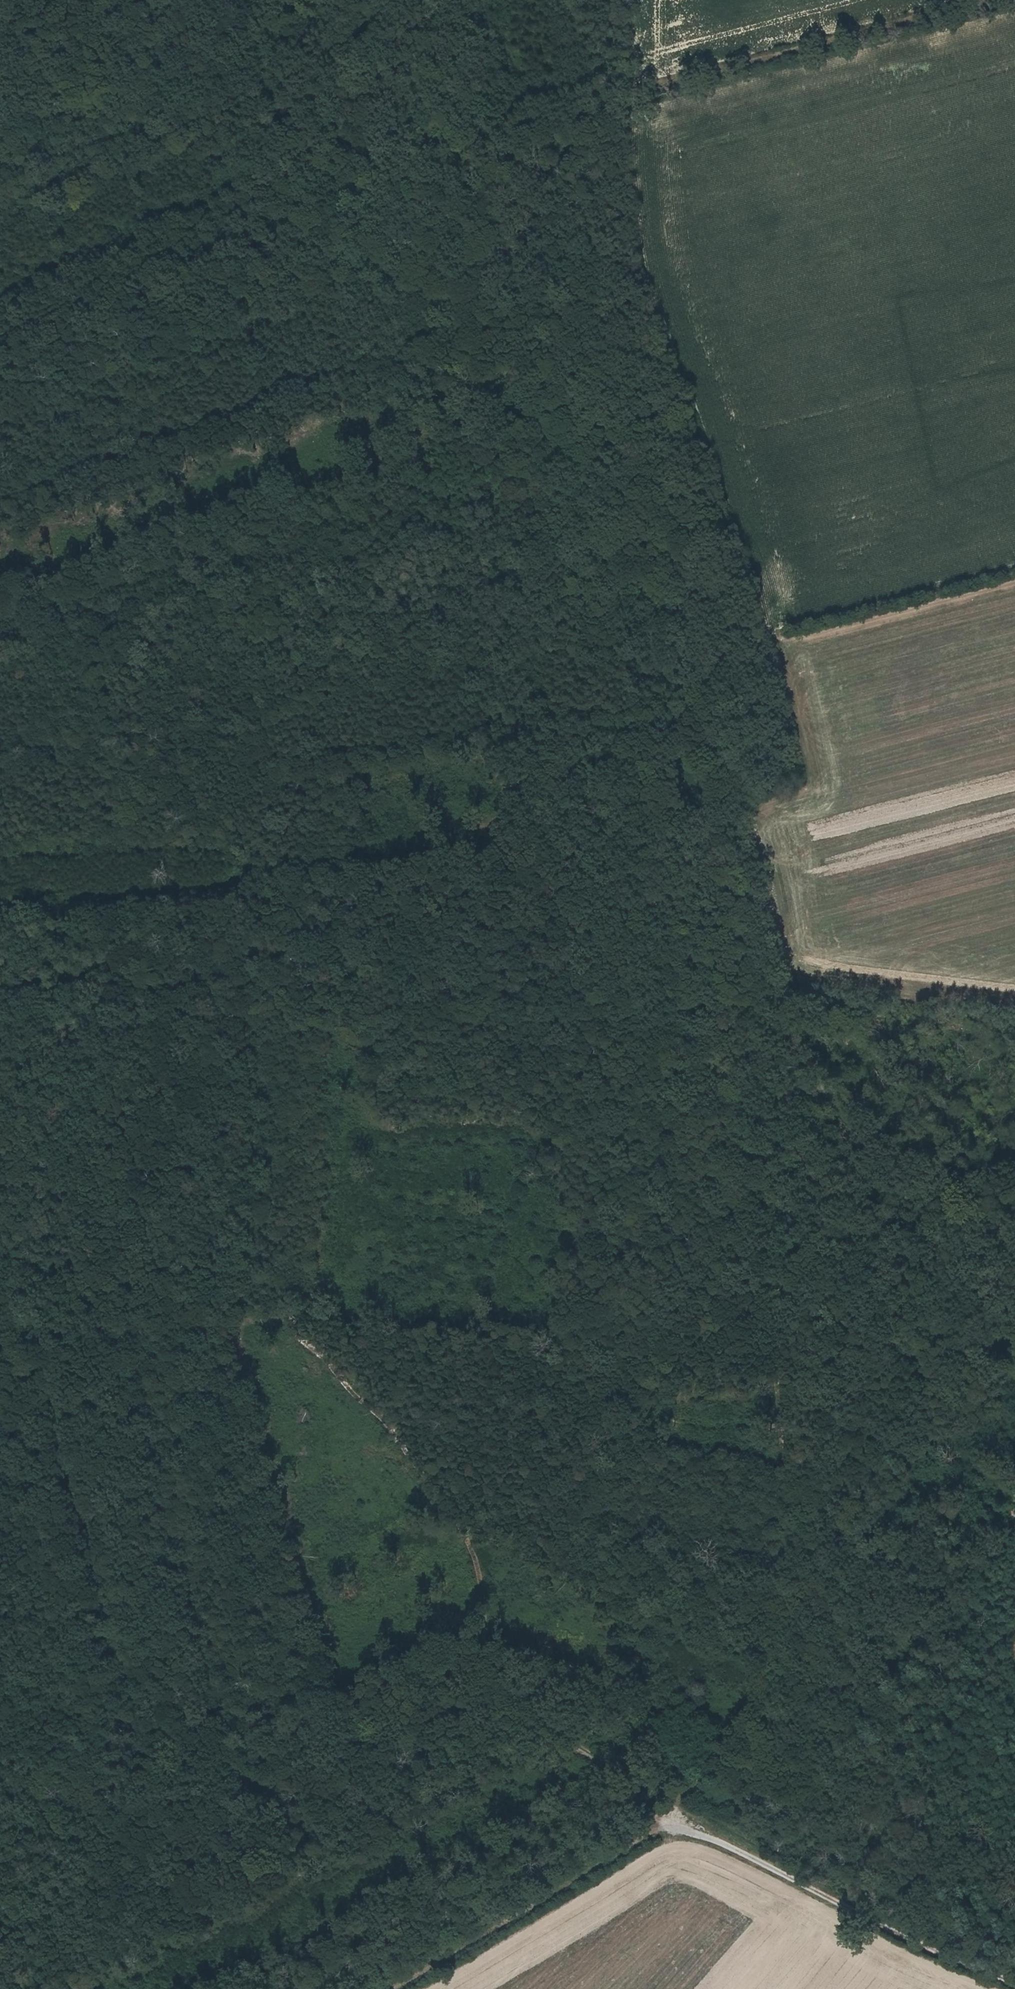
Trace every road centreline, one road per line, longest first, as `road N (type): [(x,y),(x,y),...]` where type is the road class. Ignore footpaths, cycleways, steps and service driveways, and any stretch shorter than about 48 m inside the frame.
road 1 (residential): [(1014,1981),(695,1830)]
road 2 (track): [(695,1830),(651,1840),(403,1988)]

